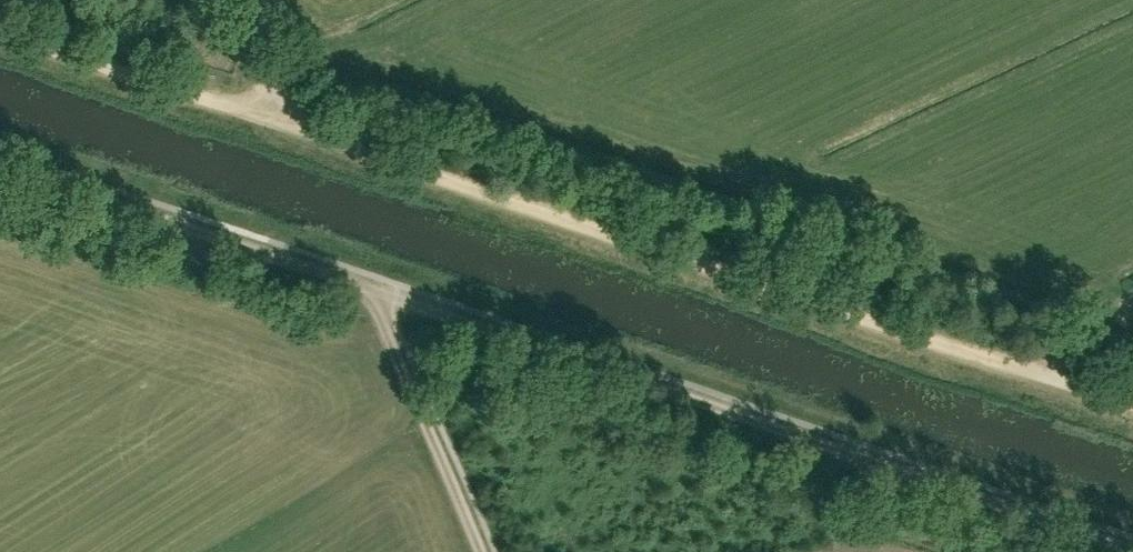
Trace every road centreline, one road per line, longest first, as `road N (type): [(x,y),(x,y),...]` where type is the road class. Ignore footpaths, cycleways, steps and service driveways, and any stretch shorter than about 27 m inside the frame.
road 1 (track): [(1130,551),(0,168)]
road 2 (track): [(0,31),(1132,407)]
road 3 (track): [(482,551),(376,309),(379,294)]
road 4 (unclassified): [(303,131),(247,0)]
road 5 (track): [(1019,370),(1132,304)]

